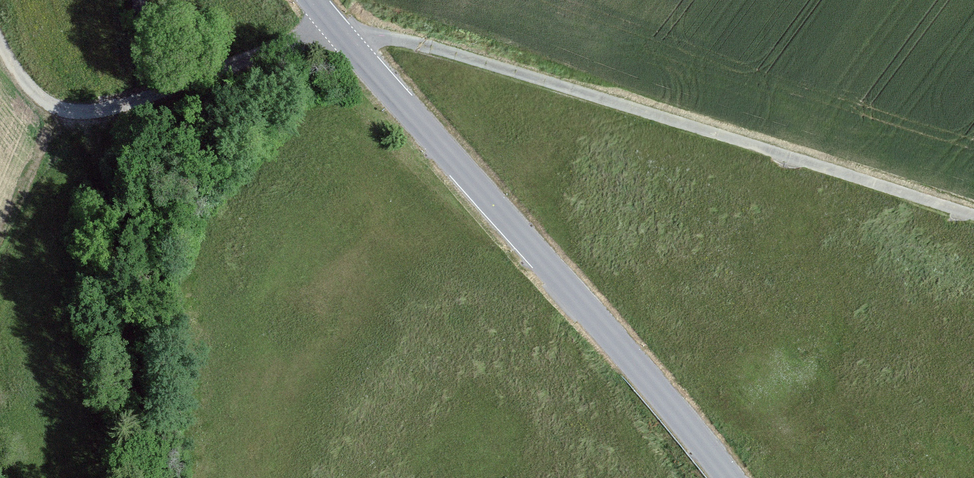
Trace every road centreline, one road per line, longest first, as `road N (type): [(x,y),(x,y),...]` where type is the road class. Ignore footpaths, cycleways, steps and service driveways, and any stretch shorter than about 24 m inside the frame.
road 1 (track): [(973,211),(403,41),(345,38)]
road 2 (tertiary): [(725,477),(345,38),(320,0)]
road 3 (track): [(0,29),(29,79),(79,116),(153,106),(345,38)]
road 4 (track): [(142,477),(135,396),(79,116)]

